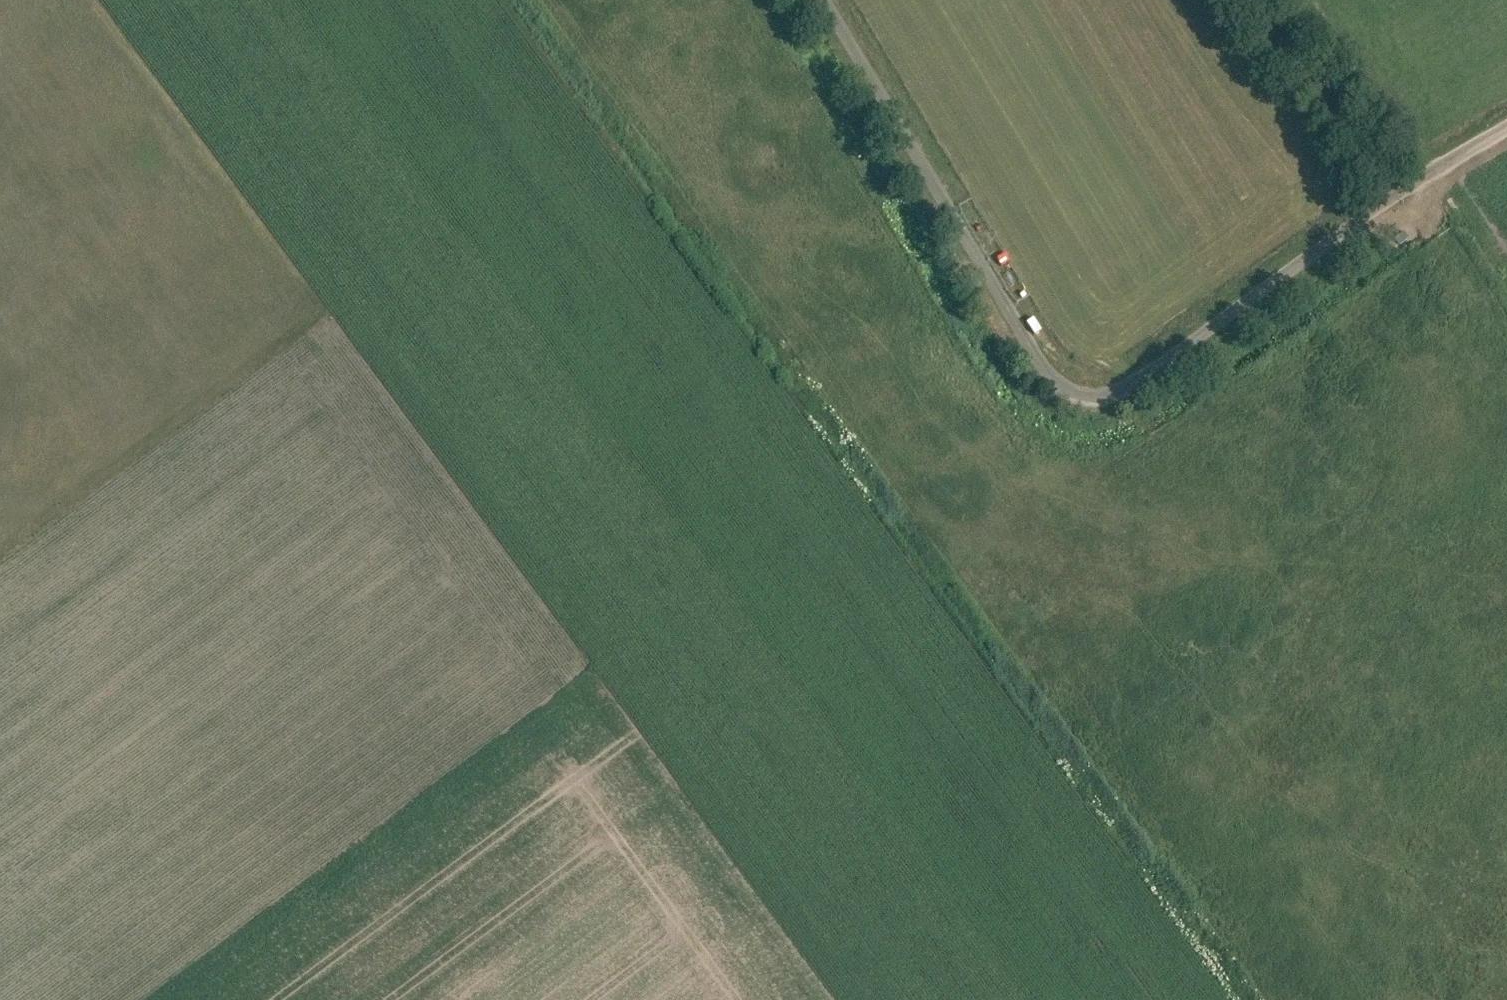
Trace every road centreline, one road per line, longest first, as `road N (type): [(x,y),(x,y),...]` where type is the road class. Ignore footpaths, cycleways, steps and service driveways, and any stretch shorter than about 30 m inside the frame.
road 1 (unclassified): [(824,0),(1048,376),(1086,401),(1124,387),(1386,198),(1506,126)]

